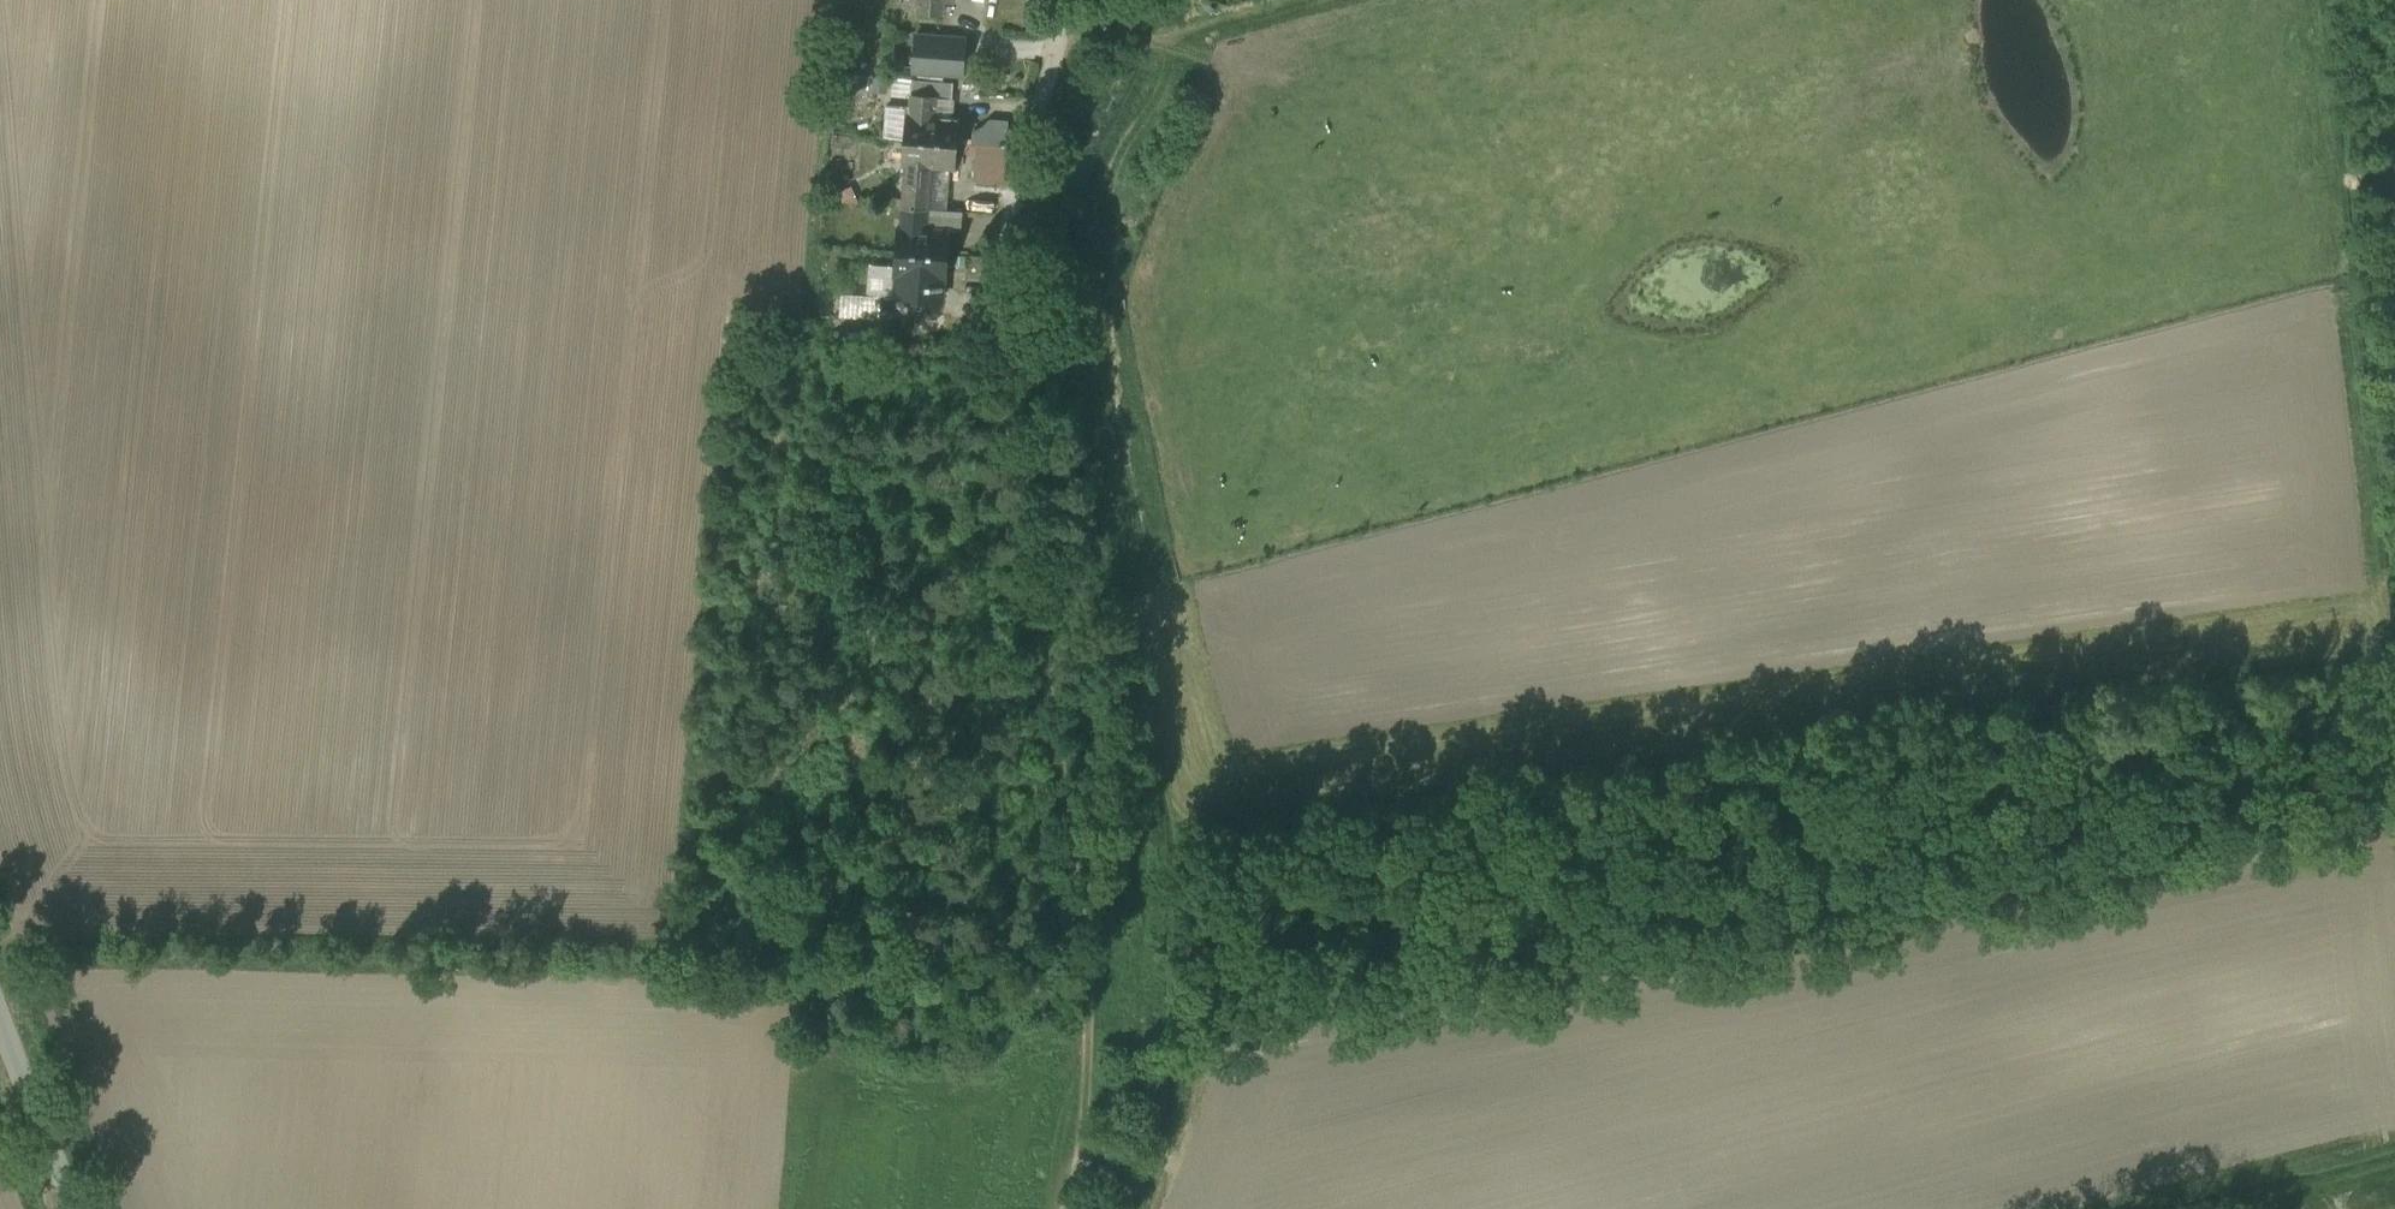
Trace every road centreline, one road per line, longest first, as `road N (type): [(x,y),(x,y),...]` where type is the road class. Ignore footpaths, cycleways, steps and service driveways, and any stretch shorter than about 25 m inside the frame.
road 1 (track): [(1073,1208),(1090,1092),(1088,945),(998,326),(1003,225)]
road 2 (unclassified): [(1064,0),(1003,225)]
road 3 (unclassified): [(0,1021),(74,1208)]
road 4 (track): [(1062,21),(1157,33),(1205,20)]

